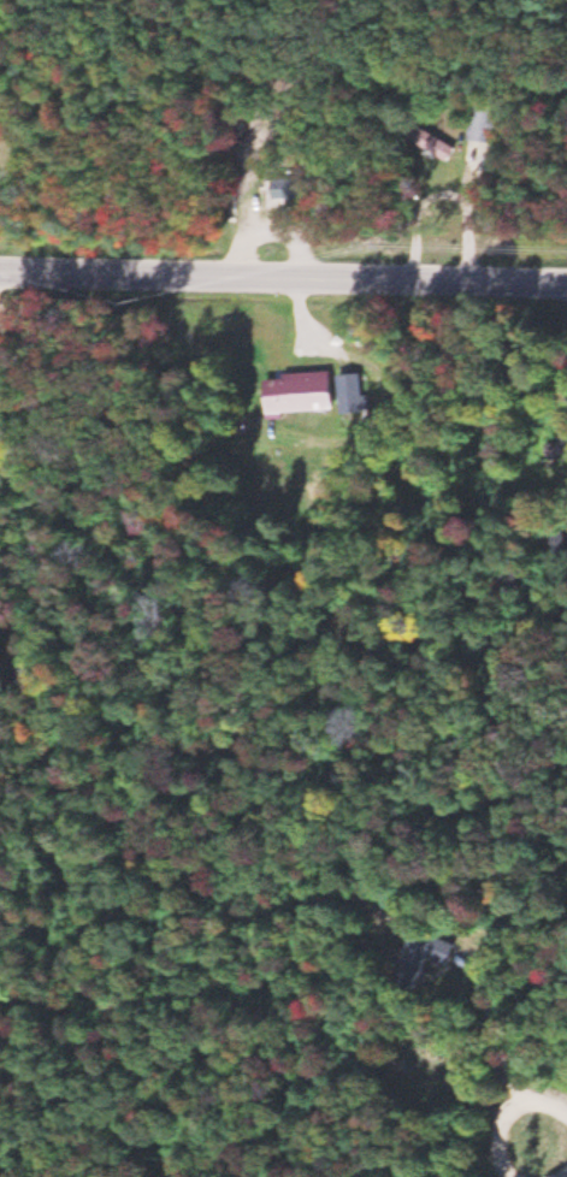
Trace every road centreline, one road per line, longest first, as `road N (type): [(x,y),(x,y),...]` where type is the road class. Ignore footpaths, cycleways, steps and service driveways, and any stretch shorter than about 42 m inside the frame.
road 1 (tertiary): [(335,273),(0,262)]
road 2 (tertiary): [(566,280),(335,273)]

